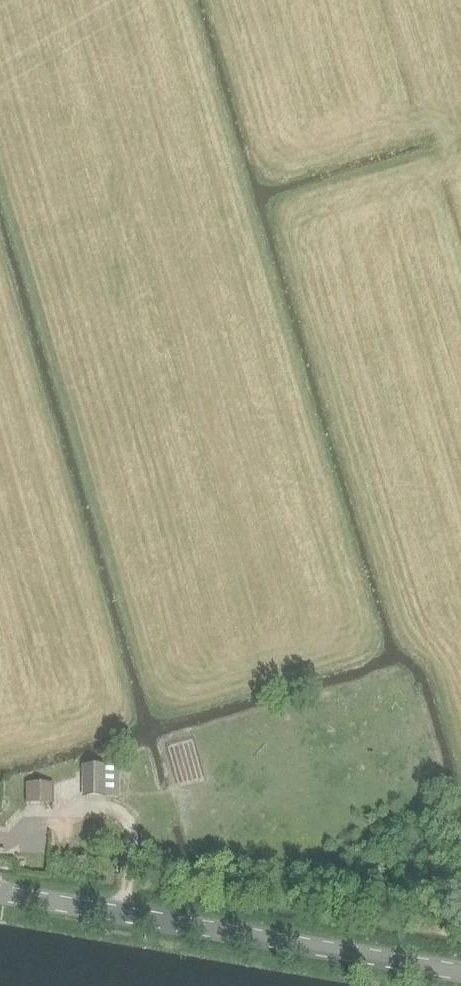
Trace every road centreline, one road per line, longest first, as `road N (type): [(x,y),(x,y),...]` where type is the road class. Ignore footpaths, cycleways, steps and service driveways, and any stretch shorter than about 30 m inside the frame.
road 1 (tertiary): [(460,972),(0,894)]

